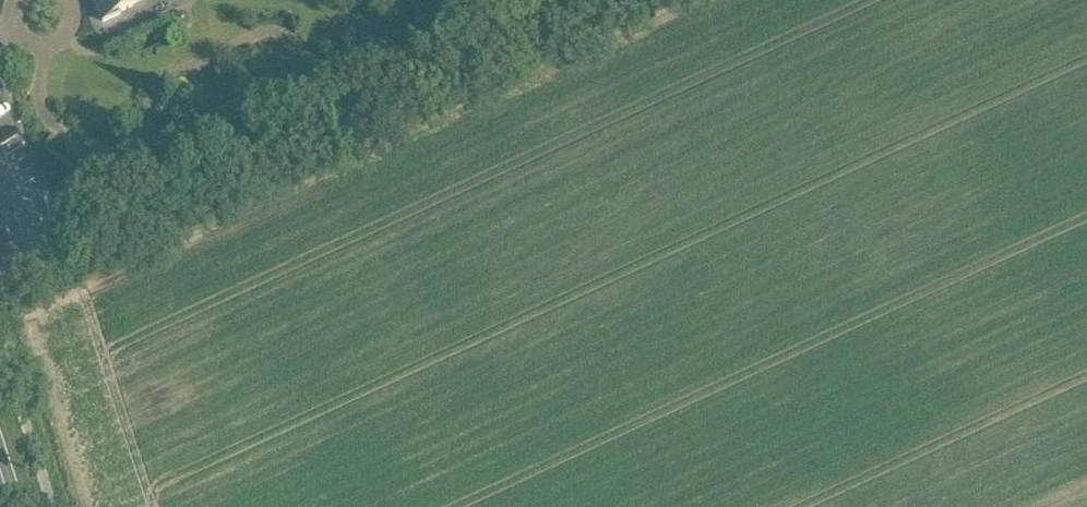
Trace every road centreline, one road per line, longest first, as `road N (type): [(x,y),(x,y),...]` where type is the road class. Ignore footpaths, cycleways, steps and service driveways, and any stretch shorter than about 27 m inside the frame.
road 1 (unclassified): [(0,276),(603,0)]

